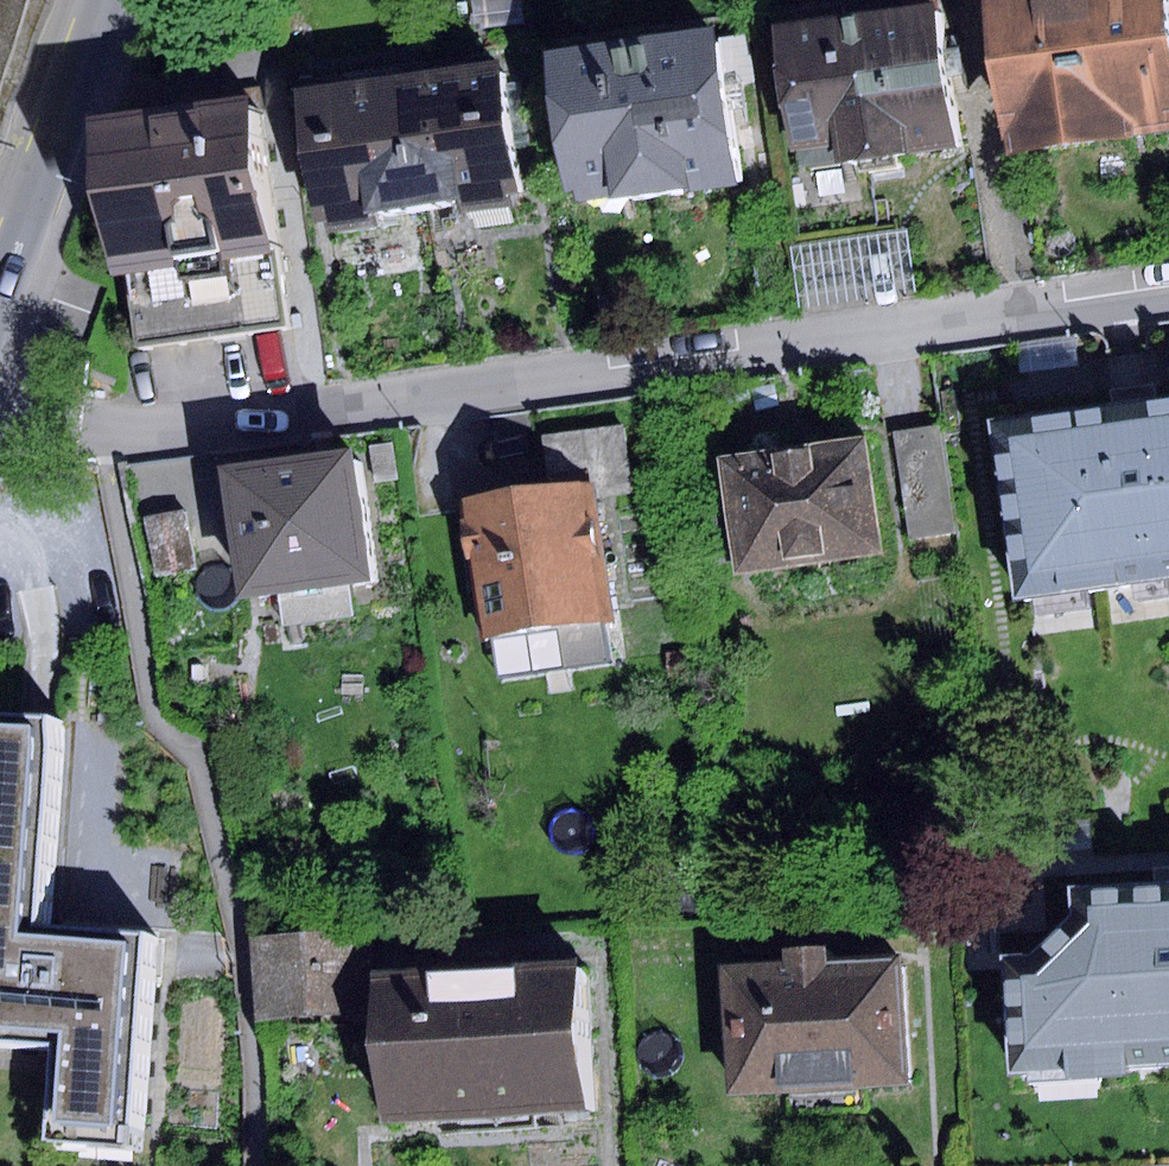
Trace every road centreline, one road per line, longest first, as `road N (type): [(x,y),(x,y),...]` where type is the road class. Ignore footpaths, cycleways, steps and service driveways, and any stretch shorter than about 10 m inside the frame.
road 1 (residential): [(1168,292),(103,433),(0,414)]
road 2 (residential): [(0,295),(109,0)]

